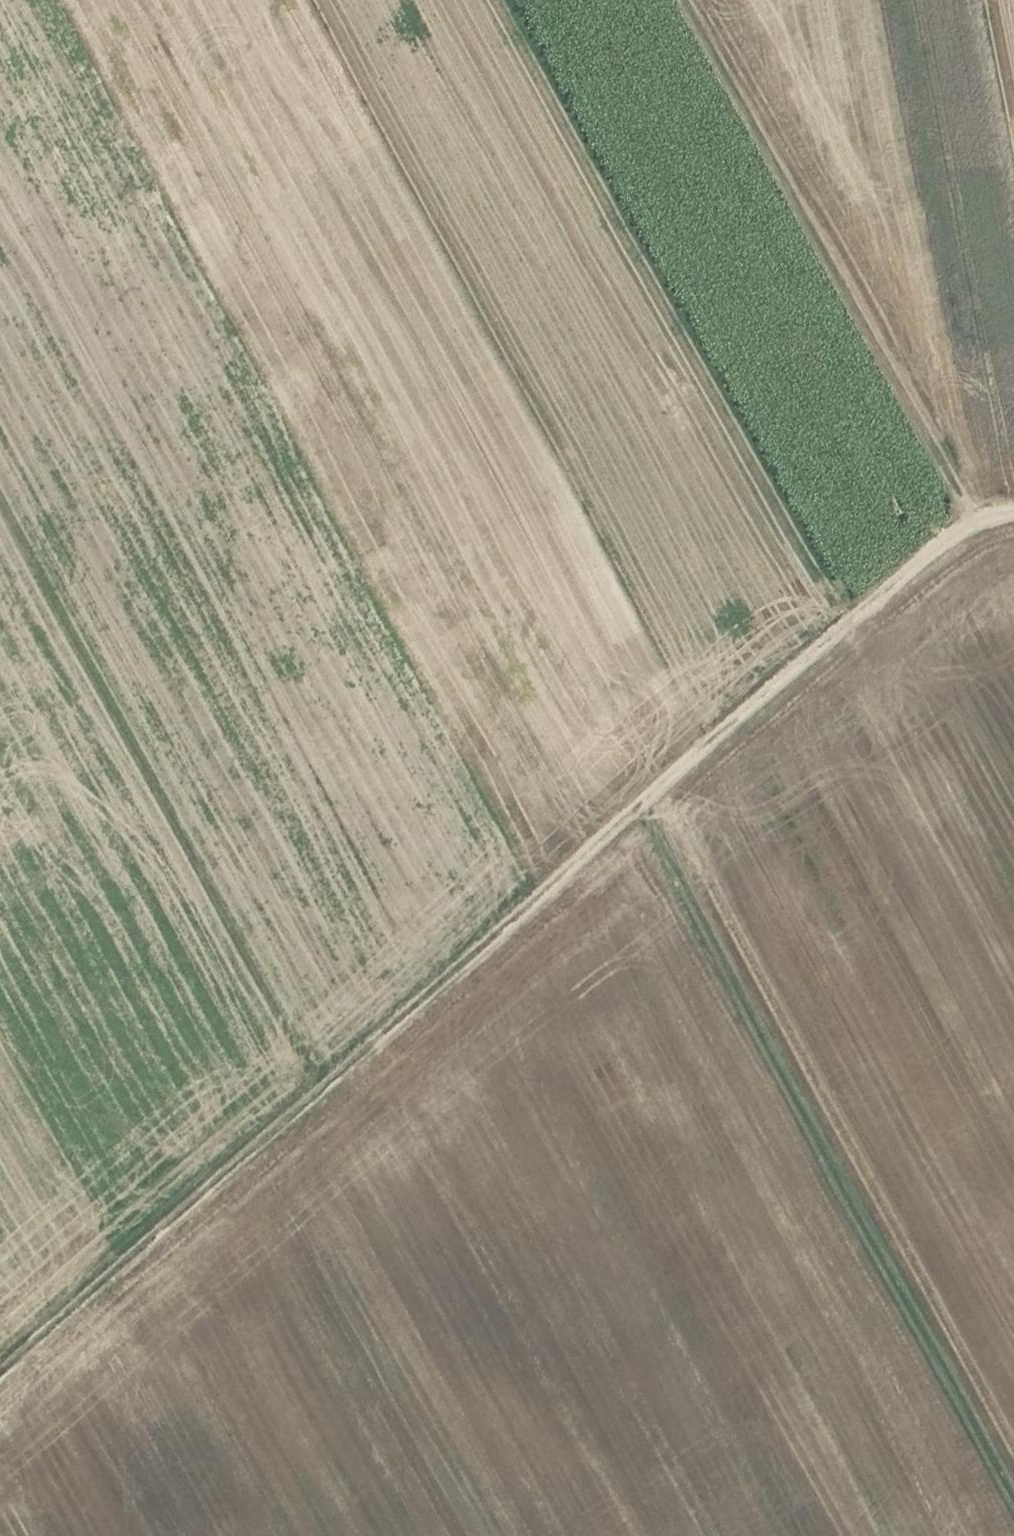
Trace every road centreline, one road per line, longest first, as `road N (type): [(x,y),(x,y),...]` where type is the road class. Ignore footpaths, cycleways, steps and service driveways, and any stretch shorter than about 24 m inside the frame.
road 1 (track): [(0,1371),(941,543),(987,515),(1013,510)]
road 2 (track): [(1013,1511),(641,807)]
road 3 (track): [(698,0),(987,515)]

